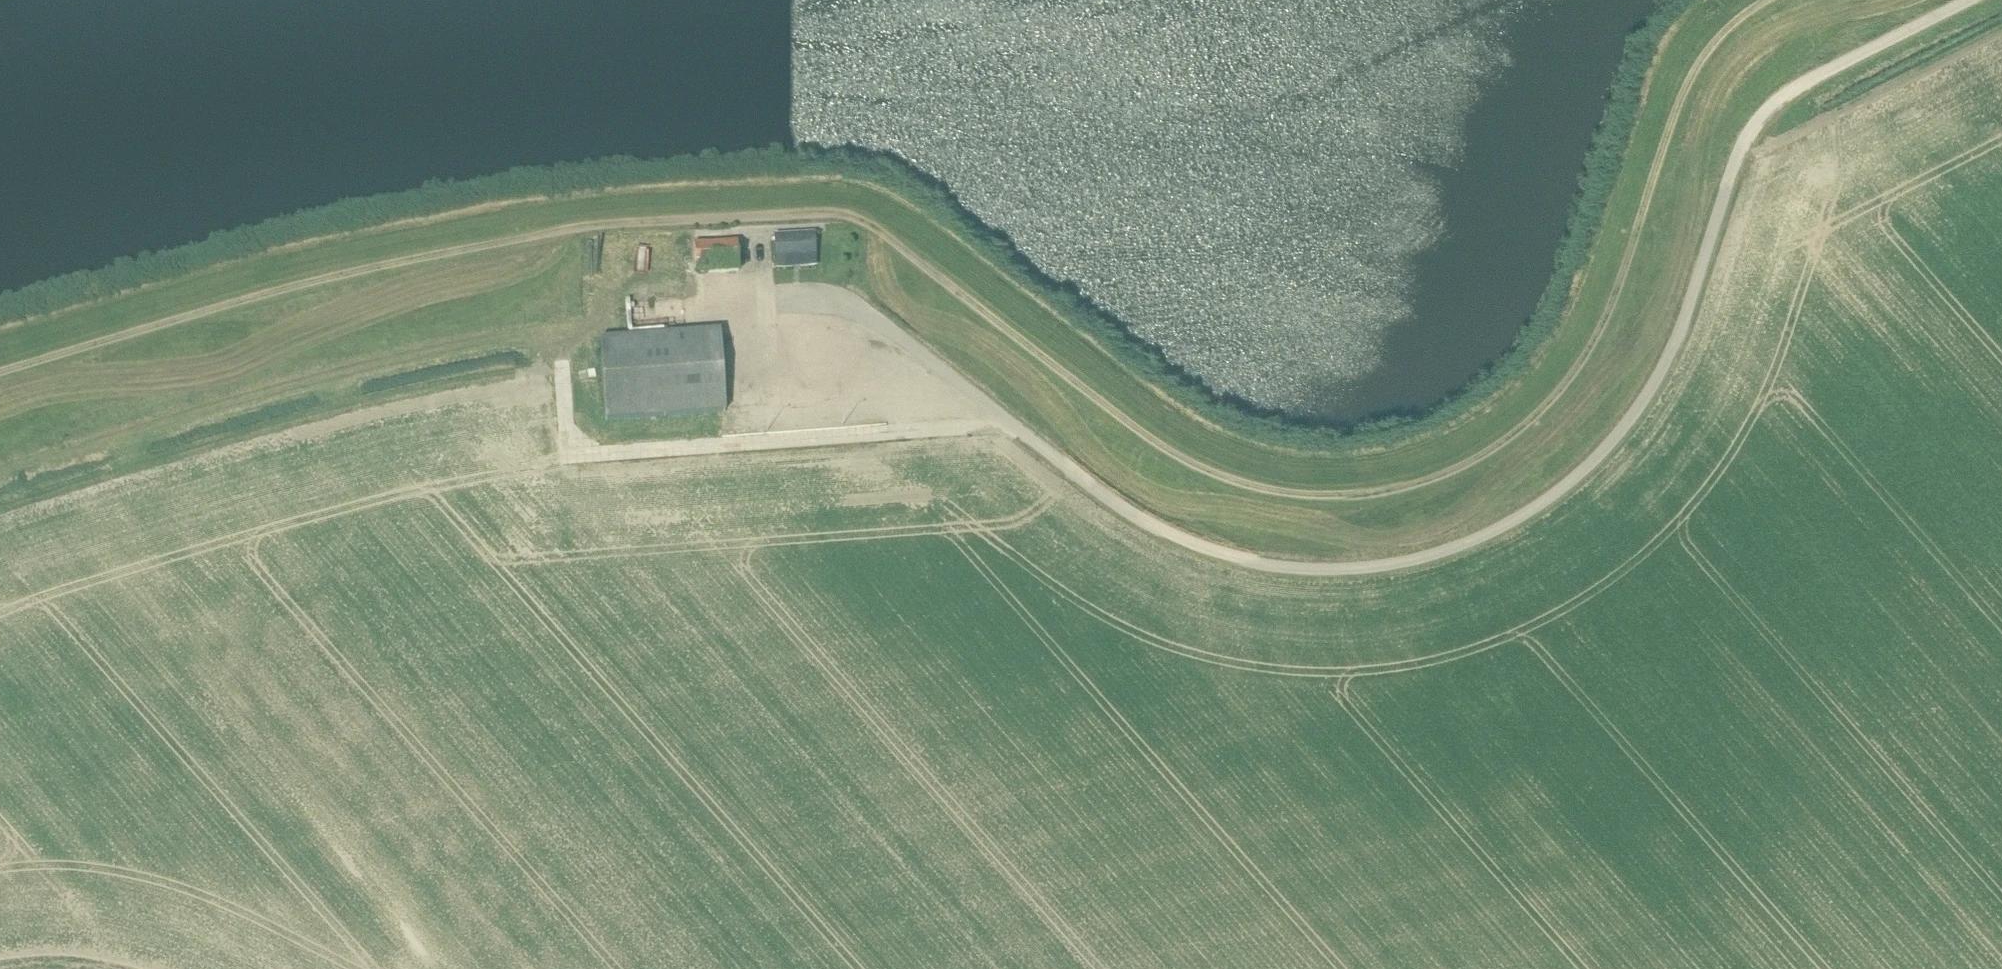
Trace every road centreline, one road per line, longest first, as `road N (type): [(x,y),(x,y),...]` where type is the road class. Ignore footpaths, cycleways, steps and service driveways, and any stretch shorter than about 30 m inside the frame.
road 1 (track): [(0,371),(366,269),(567,228),(842,212),(881,231),(1165,449),(1225,478),(1286,493),(1361,495),(1422,483),(1507,438),(1556,396),(1584,358),(1692,75),(1716,38),(1766,0)]
road 2 (unclassified): [(1969,0),(1804,83),(1759,117),(1735,158),(1665,361),(1626,426),(1526,512),(1424,554),(1353,569),(1217,555),(1139,519),(883,322),(831,298),(780,297)]

